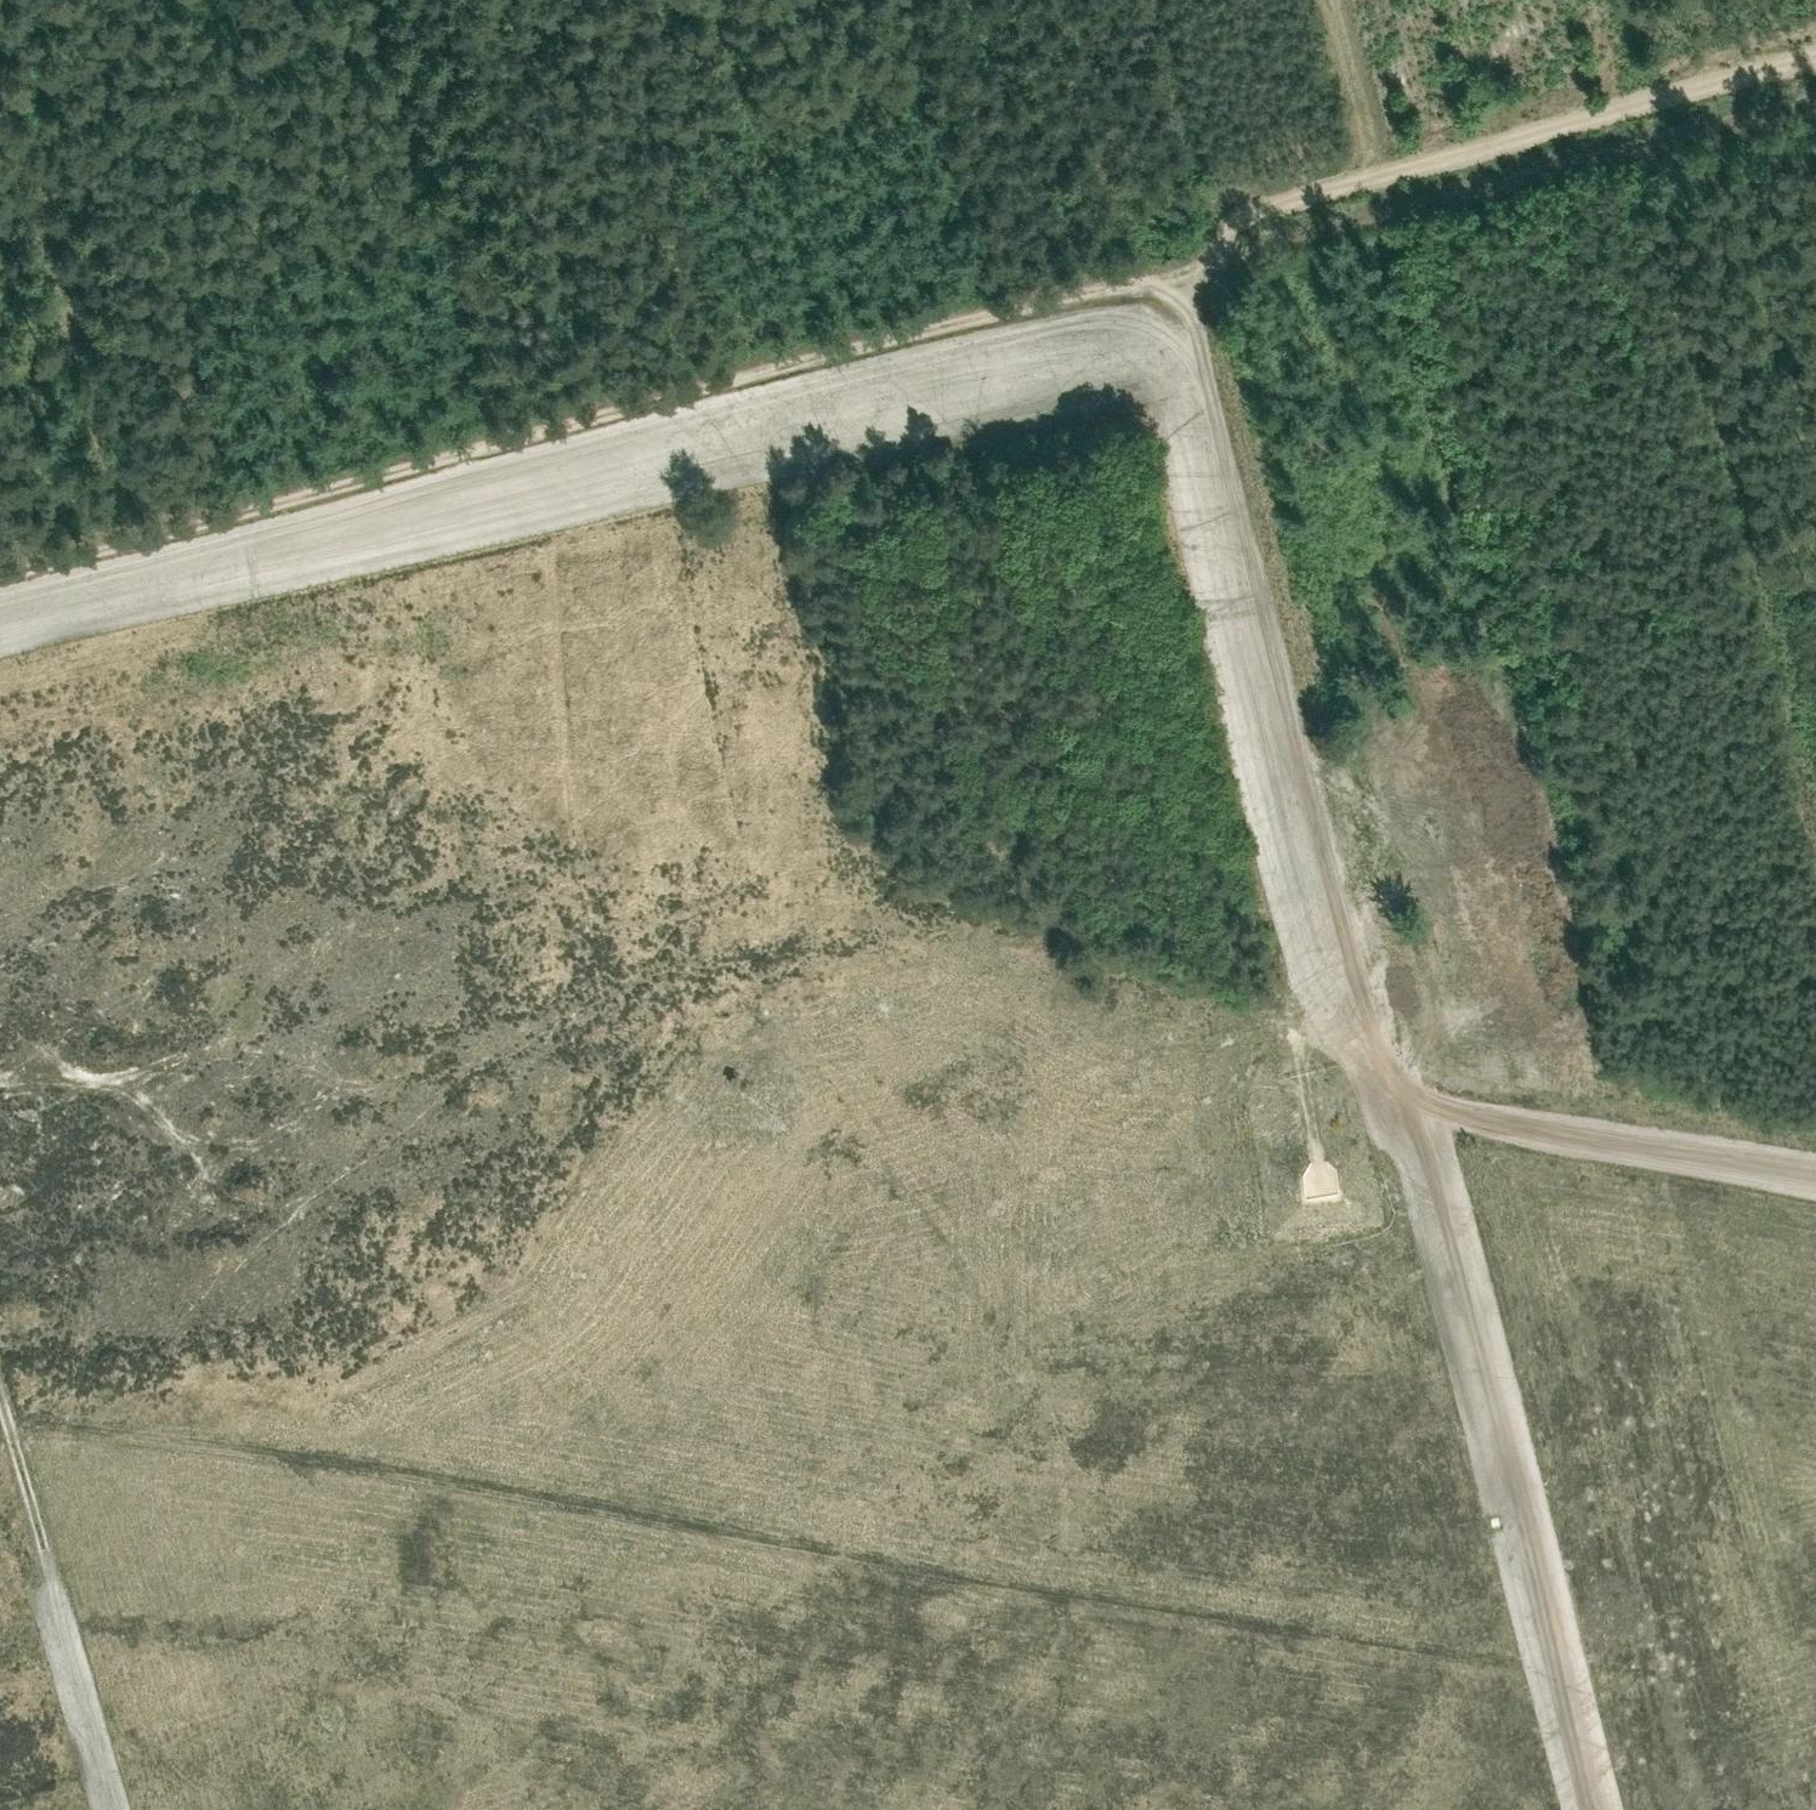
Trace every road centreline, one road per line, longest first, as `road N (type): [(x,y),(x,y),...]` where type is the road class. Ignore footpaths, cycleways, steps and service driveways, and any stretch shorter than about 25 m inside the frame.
road 1 (track): [(59,1601),(0,1391)]

